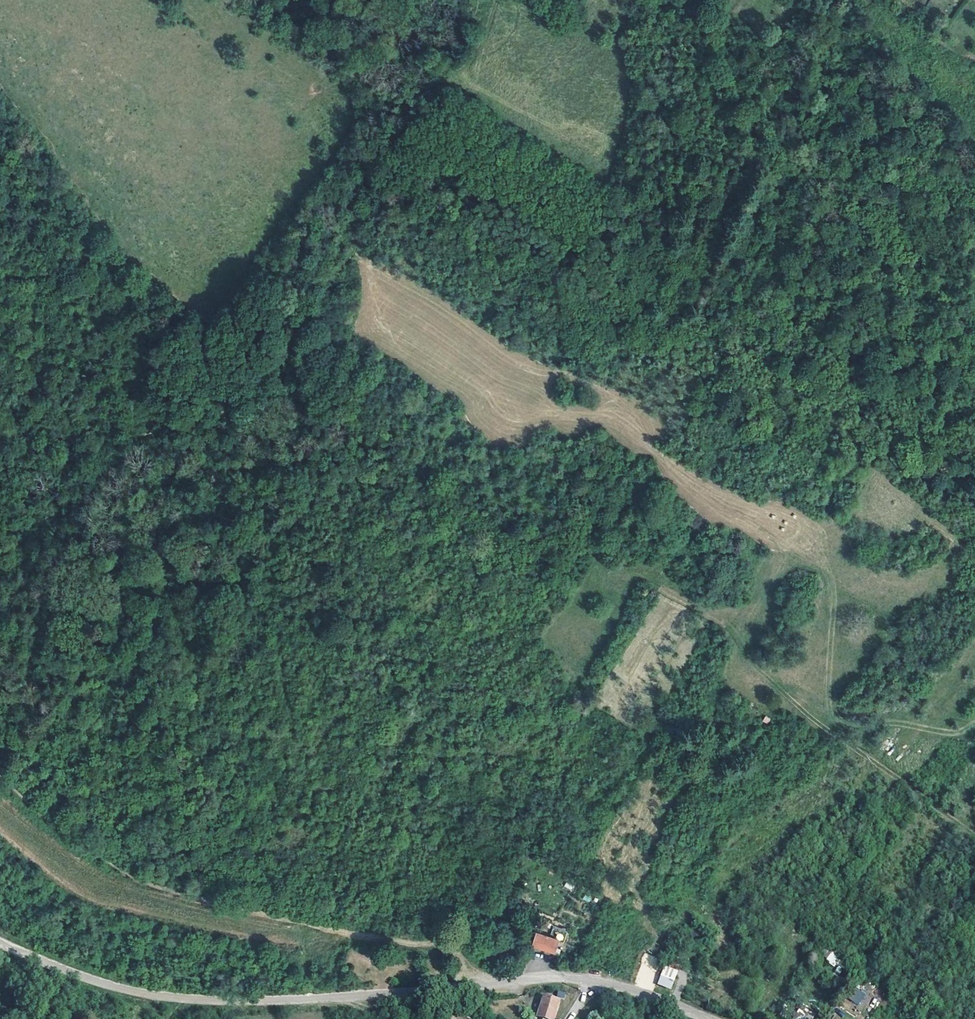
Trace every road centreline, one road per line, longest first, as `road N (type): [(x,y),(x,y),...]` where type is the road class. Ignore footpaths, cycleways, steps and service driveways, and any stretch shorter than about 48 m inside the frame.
road 1 (unclassified): [(0,941),(110,986),(170,997),(286,1000),(572,977),(708,1018)]
road 2 (track): [(974,836),(816,722),(714,619),(659,588)]

